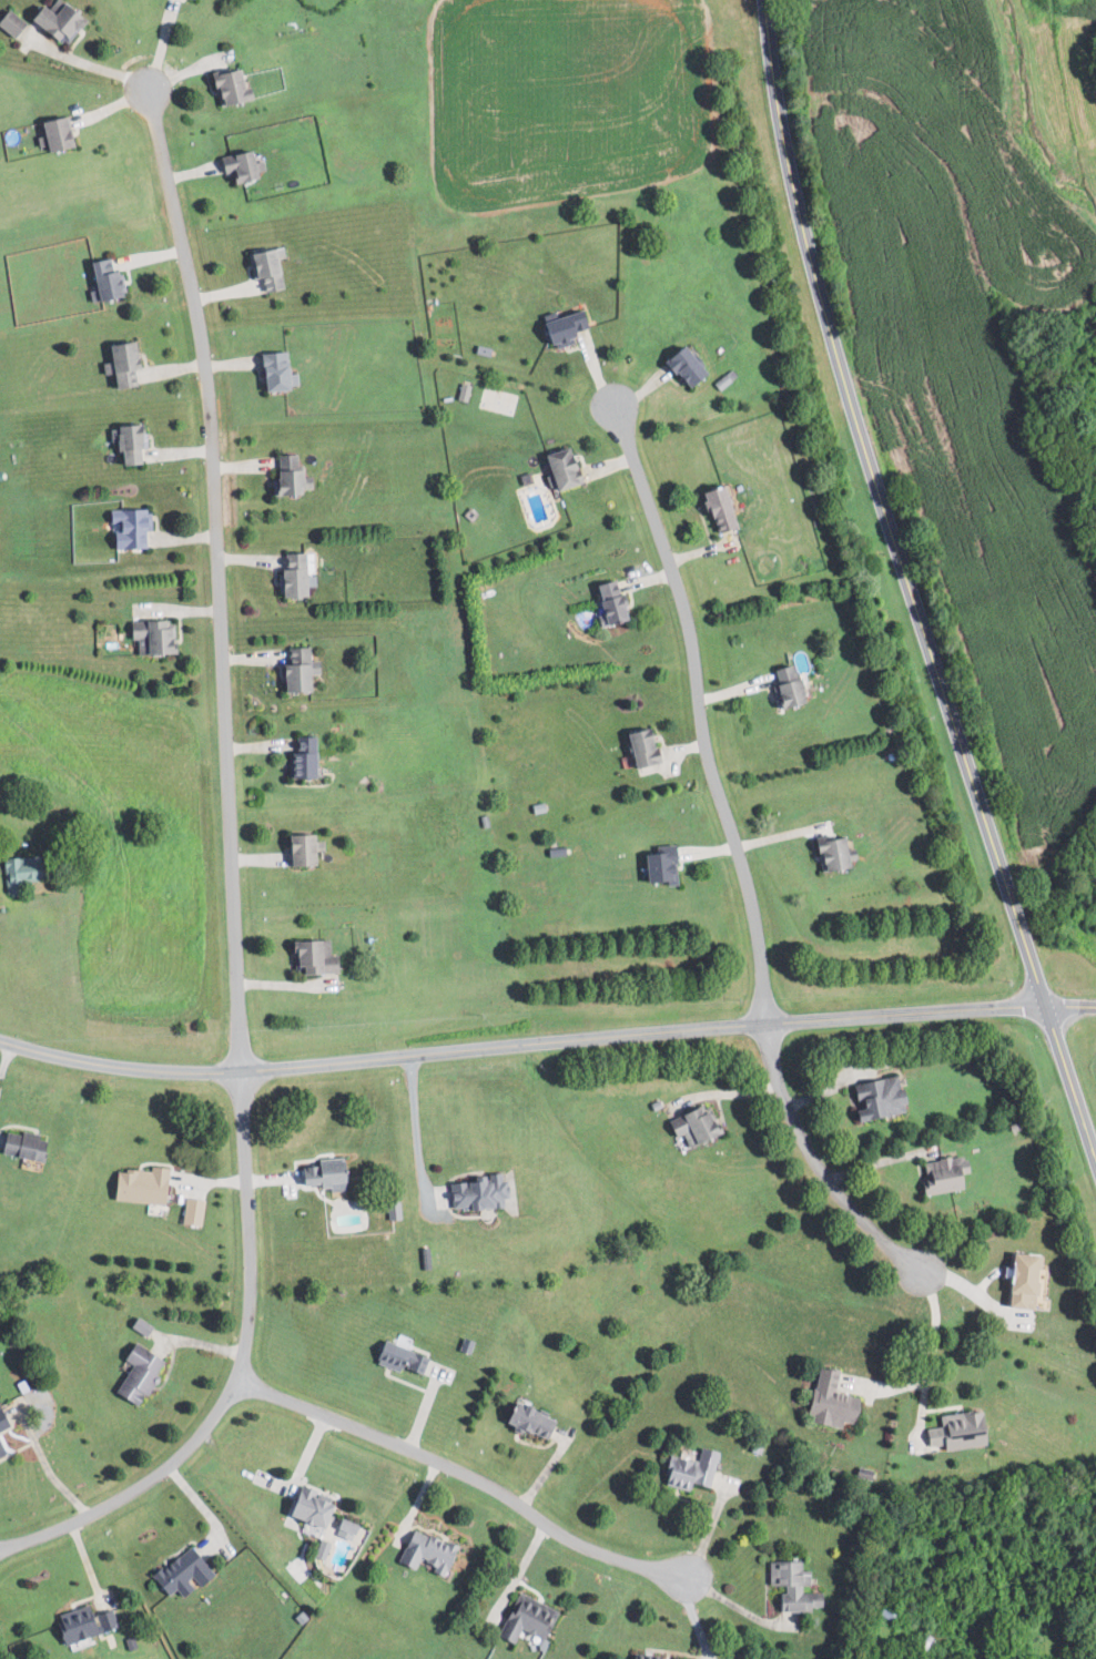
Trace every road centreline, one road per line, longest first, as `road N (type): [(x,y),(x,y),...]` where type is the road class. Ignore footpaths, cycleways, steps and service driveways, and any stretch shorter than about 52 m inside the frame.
road 1 (tertiary): [(1045,1007),(826,339),(770,114),(755,0)]
road 2 (residential): [(241,1071),(229,666),(207,389),(148,92)]
road 3 (residential): [(602,403),(680,610),(701,757),(738,852),(760,986),(759,1027)]
road 4 (residential): [(241,1071),(251,1281),(235,1382),(165,1469),(97,1512),(0,1548)]
road 5 (tertiary): [(0,1041),(99,1065),(186,1072),(564,1041)]
road 6 (tertiary): [(1045,1007),(564,1041)]
road 7 (residential): [(235,1382),(471,1476),(556,1531)]
road 8 (residential): [(759,1027),(813,1180),(916,1278)]
road 9 (tertiary): [(1095,1161),(1045,1007)]
road 10 (residential): [(556,1531),(688,1577)]

